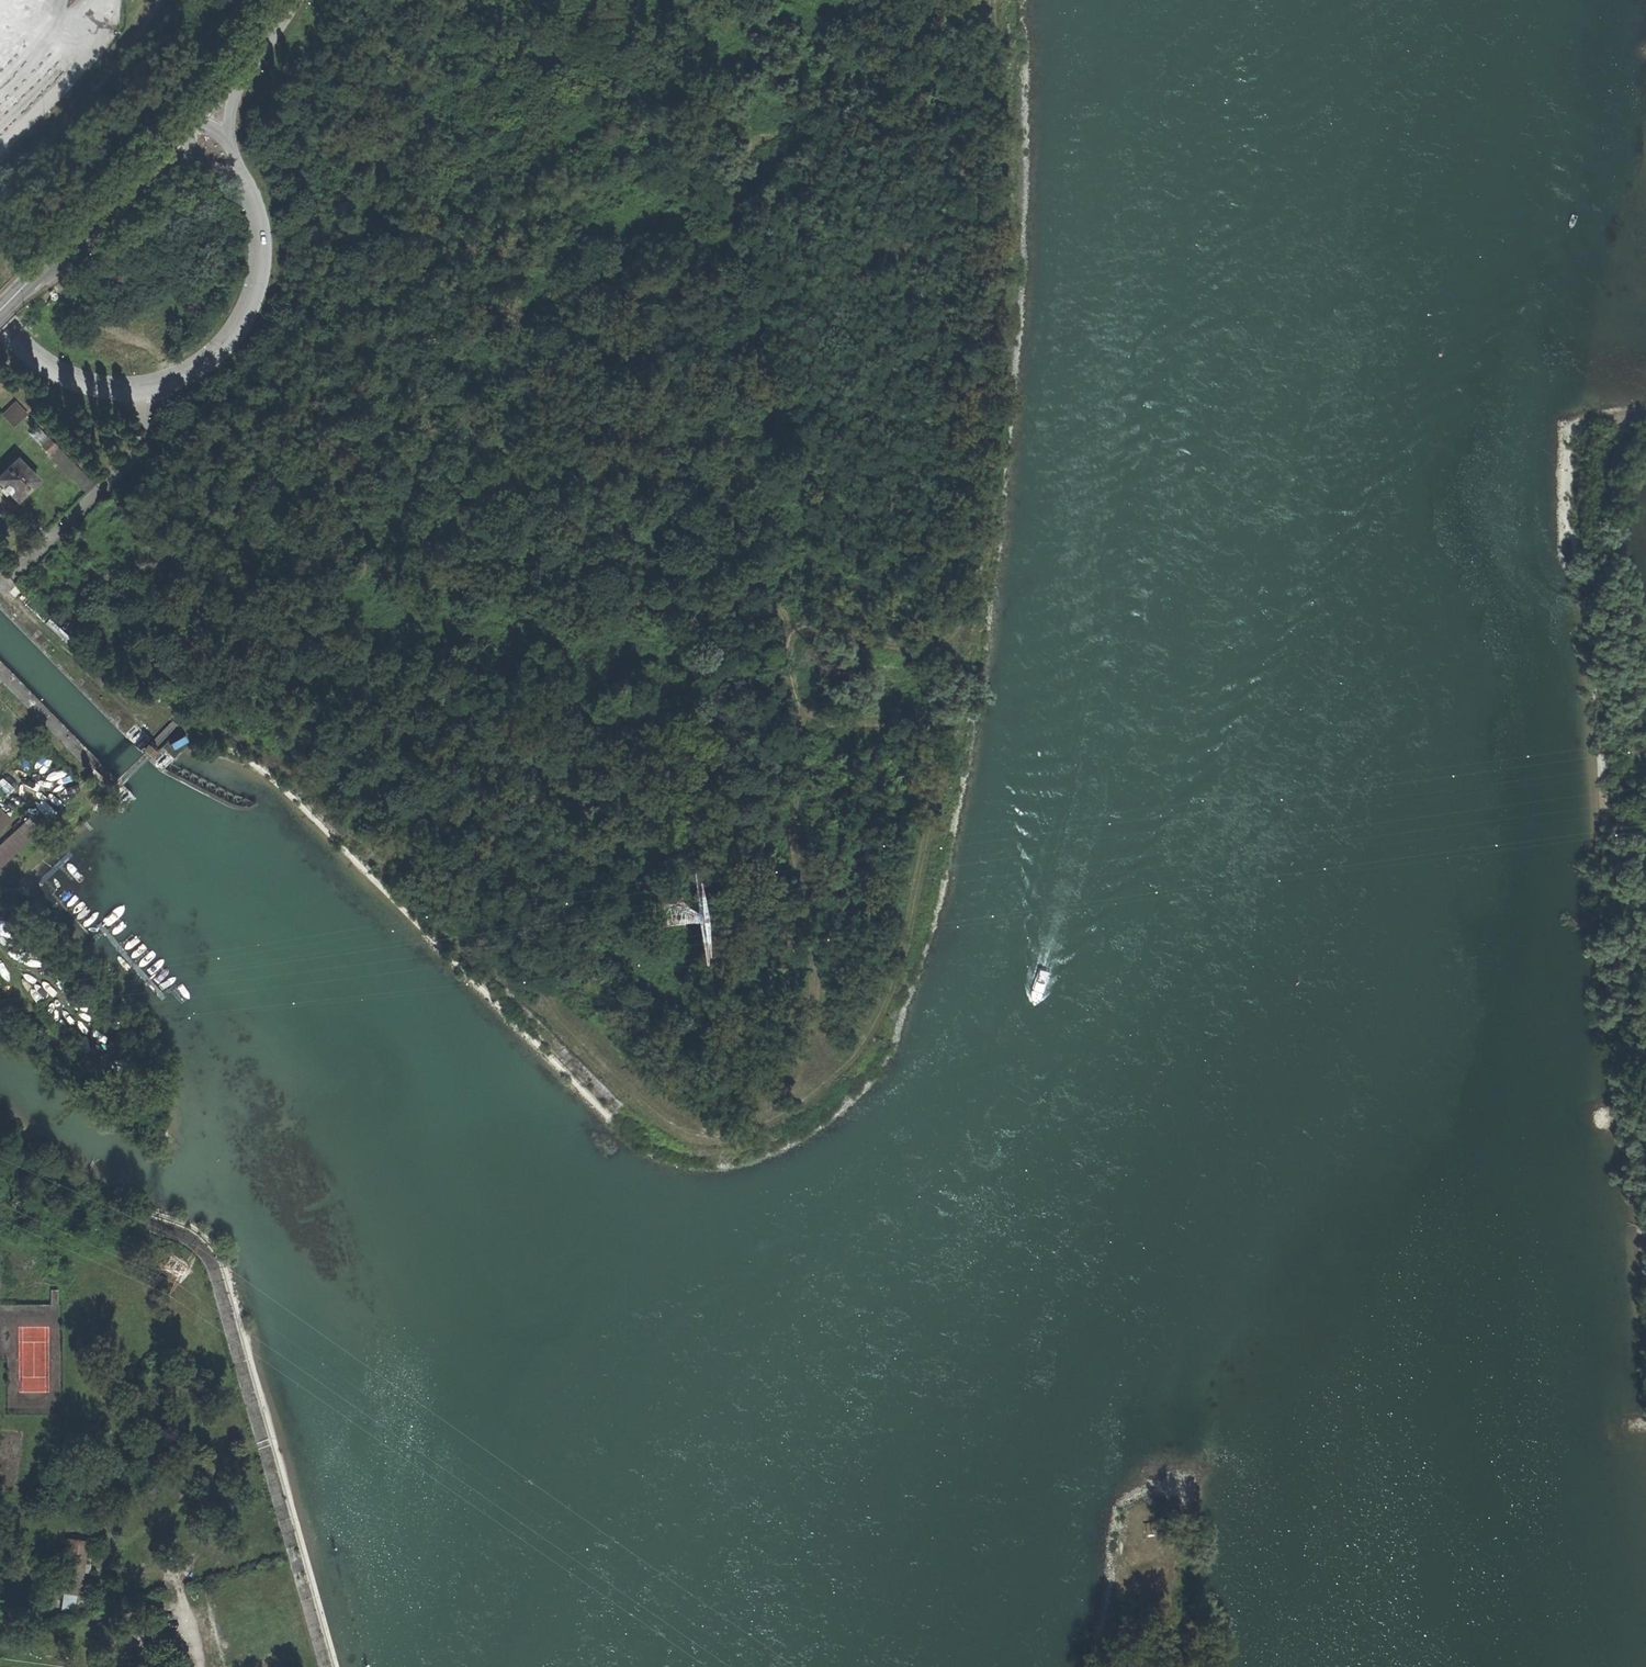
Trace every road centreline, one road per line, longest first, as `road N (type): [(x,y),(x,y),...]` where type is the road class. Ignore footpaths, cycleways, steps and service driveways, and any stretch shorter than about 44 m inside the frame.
road 1 (track): [(987,0),(999,178),(947,633),(779,620),(789,727),(933,742),(866,1017),(773,1100),(691,1104),(606,1043)]
road 2 (unclassified): [(249,196),(261,232),(254,297),(226,344),(184,378),(149,389),(85,383),(38,359),(0,323)]
road 3 (track): [(789,727),(826,1052)]
road 4 (unclassified): [(201,1666),(184,1611),(172,1605),(0,1649)]
road 5 (secondary): [(131,188),(0,309)]
road 6 (track): [(1115,1666),(1141,1561),(1171,1560)]

